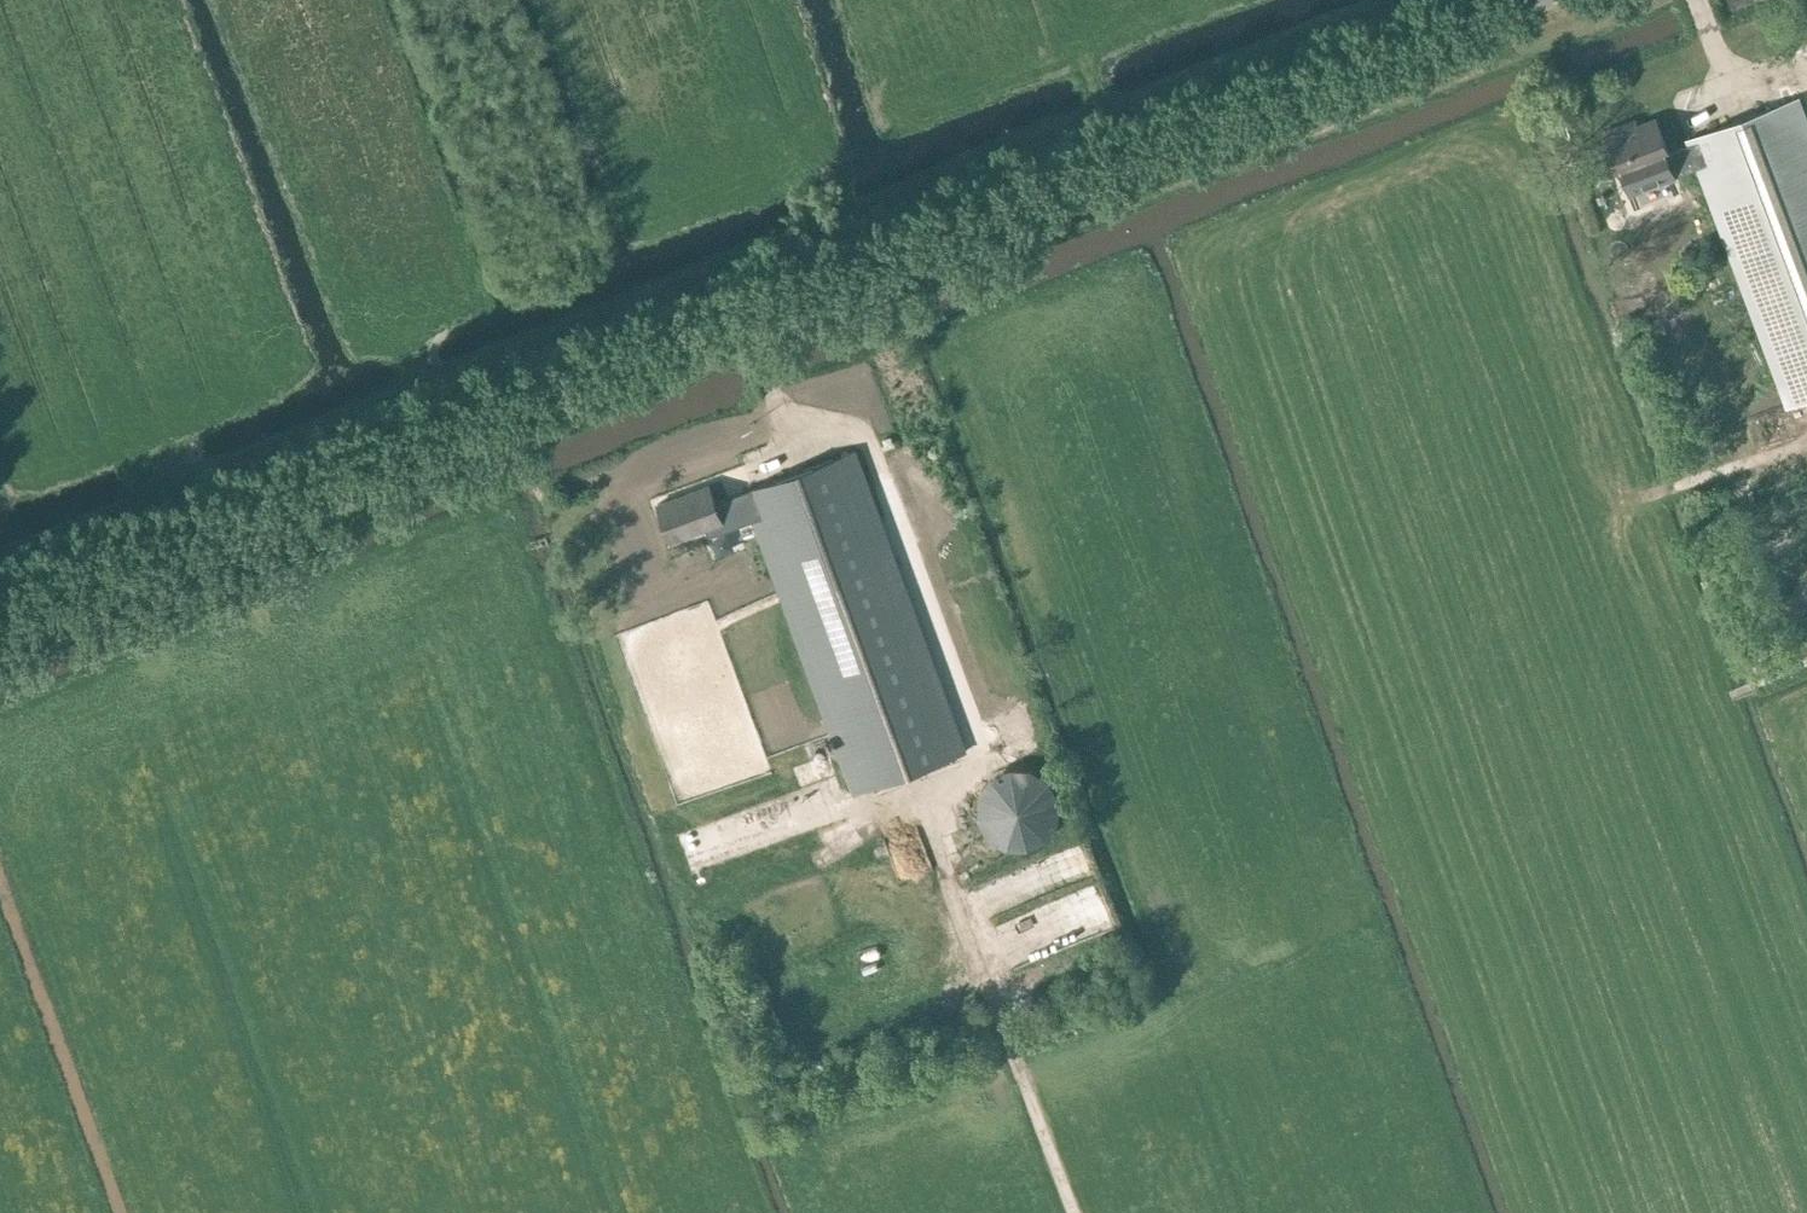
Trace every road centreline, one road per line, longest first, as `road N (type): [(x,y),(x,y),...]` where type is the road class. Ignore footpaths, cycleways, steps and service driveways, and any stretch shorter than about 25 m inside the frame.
road 1 (unclassified): [(0,610),(1546,0)]

